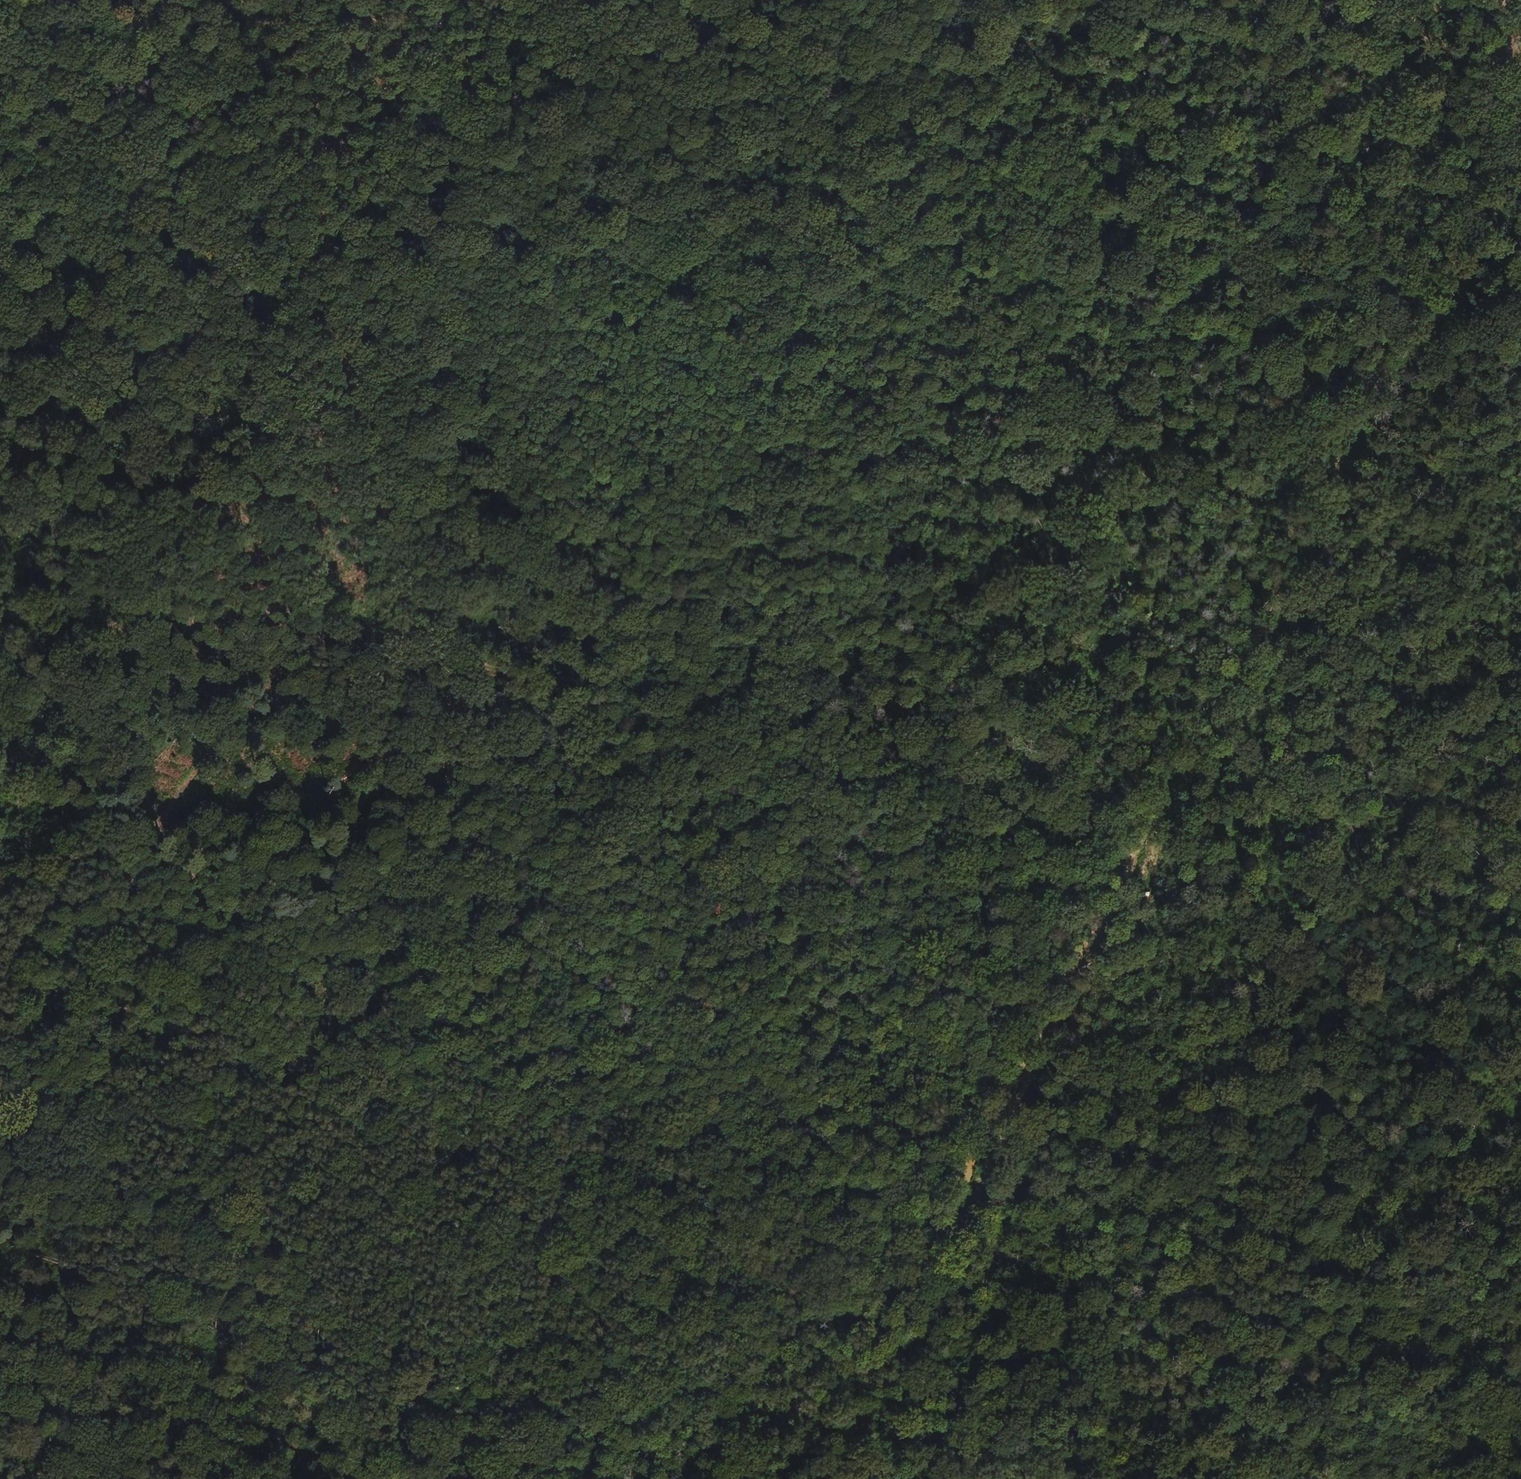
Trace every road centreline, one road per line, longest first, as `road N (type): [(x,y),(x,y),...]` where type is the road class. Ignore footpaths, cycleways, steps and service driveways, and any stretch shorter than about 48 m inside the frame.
road 1 (track): [(786,1478),(1451,303),(1520,159)]
road 2 (track): [(449,0),(342,292),(228,496),(166,582),(61,692),(24,825),(0,841)]
road 3 (track): [(0,1289),(88,1327),(310,1399),(425,1478)]
road 4 (track): [(1381,0),(1520,113)]

